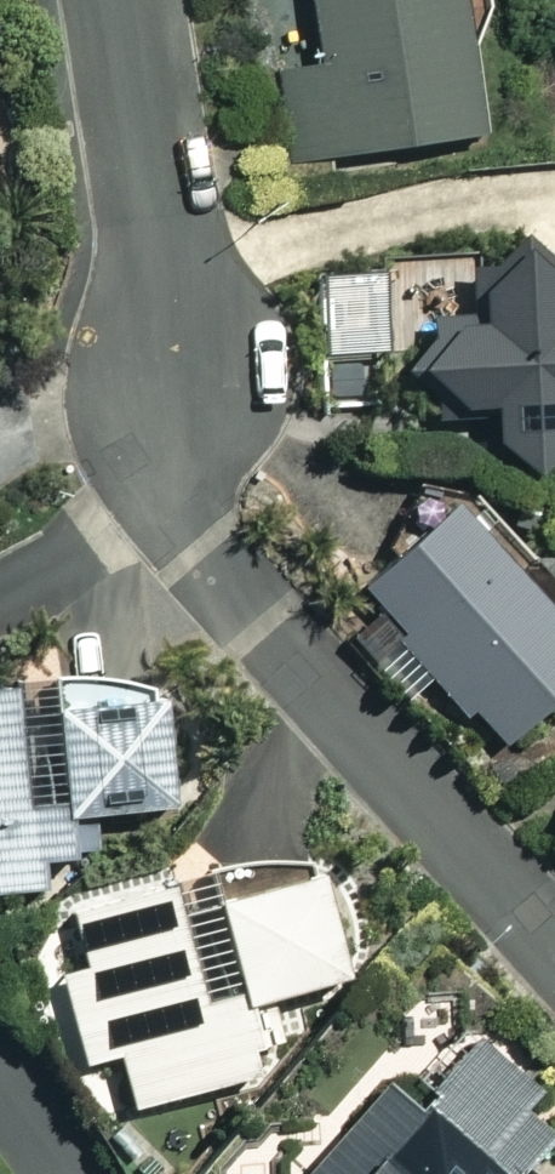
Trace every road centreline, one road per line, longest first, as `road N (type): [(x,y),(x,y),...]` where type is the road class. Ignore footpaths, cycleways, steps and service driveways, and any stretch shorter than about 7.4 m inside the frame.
road 1 (residential): [(179,371),(193,512),(211,559),(554,947)]
road 2 (residential): [(123,0),(179,371)]
road 3 (residential): [(0,592),(95,533),(141,470),(179,371)]

